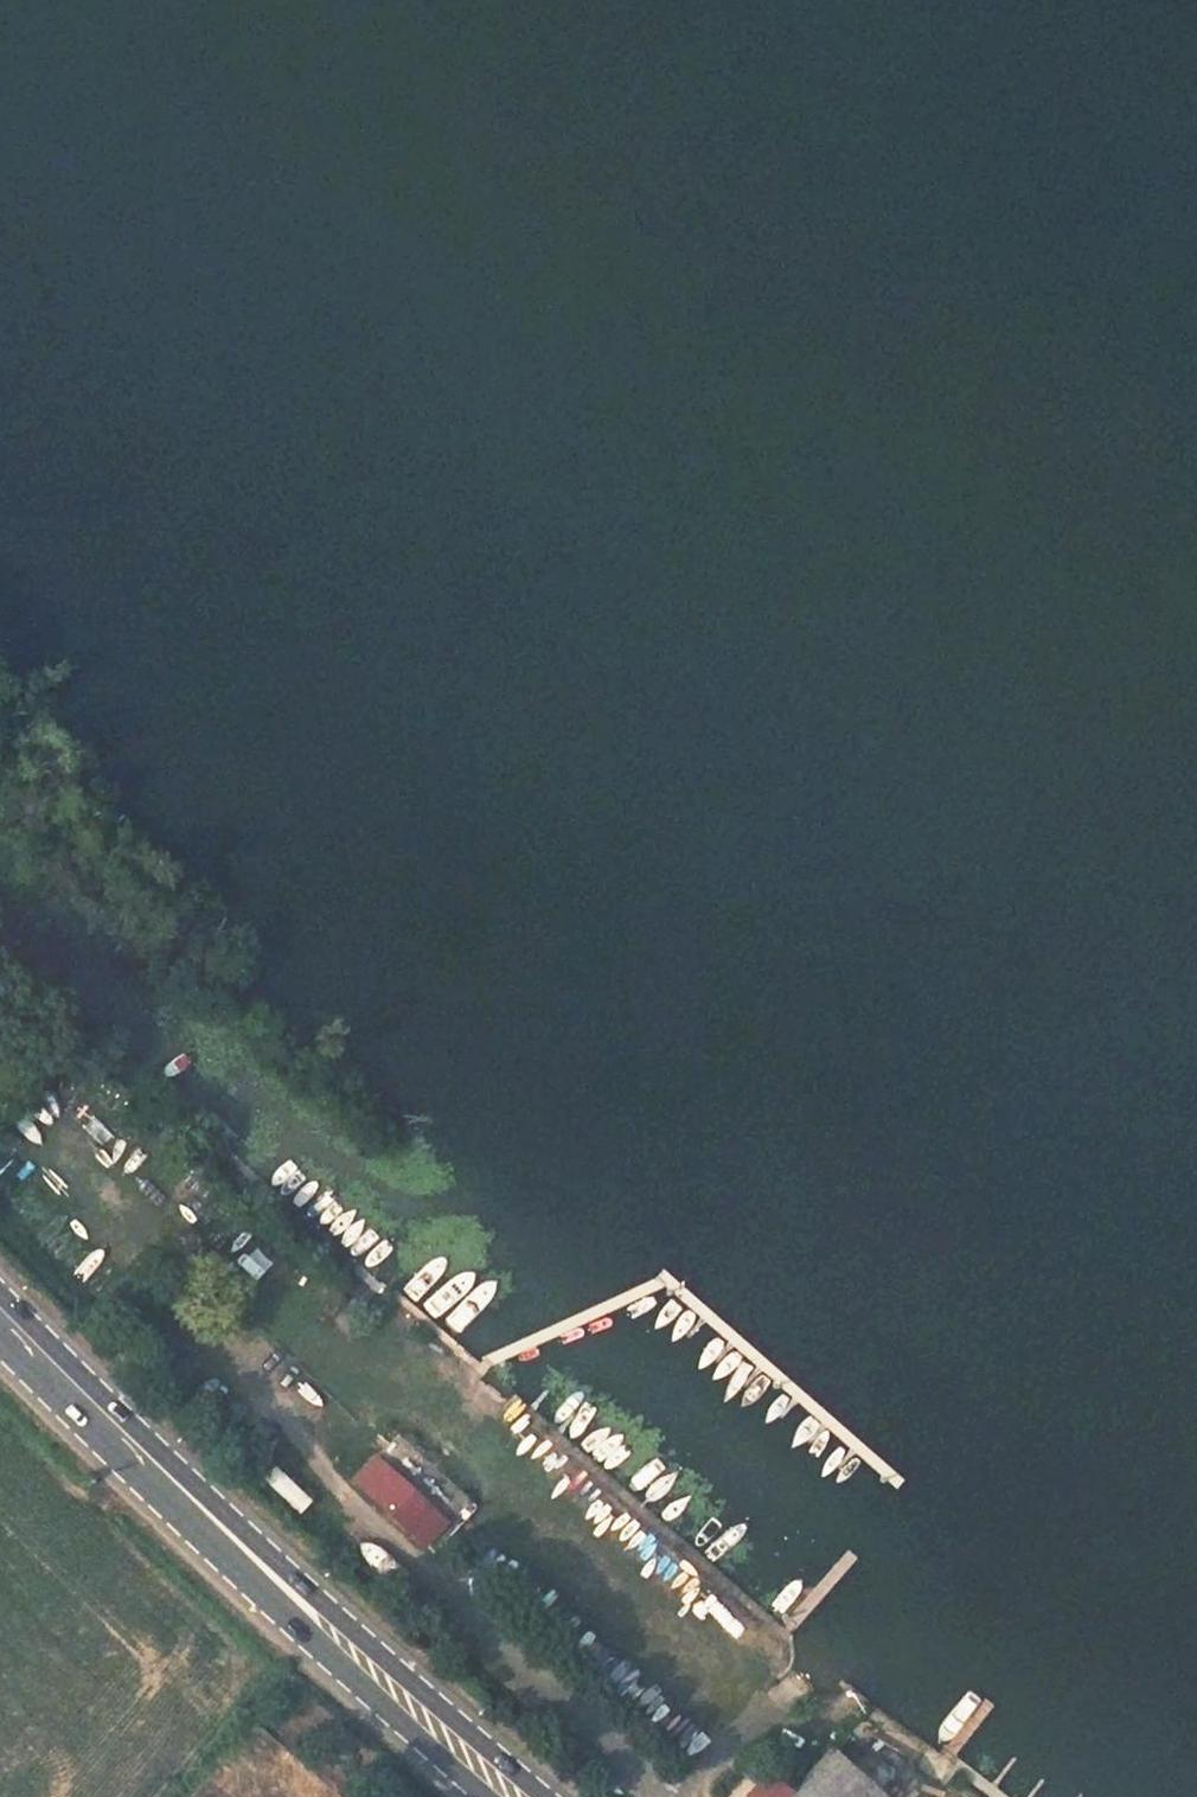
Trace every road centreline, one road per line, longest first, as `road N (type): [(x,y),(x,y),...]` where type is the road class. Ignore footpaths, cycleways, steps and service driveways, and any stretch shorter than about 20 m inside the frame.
road 1 (primary): [(0,1325),(279,1600)]
road 2 (primary): [(540,1796),(279,1600)]
road 3 (primary): [(279,1600),(495,1796)]

